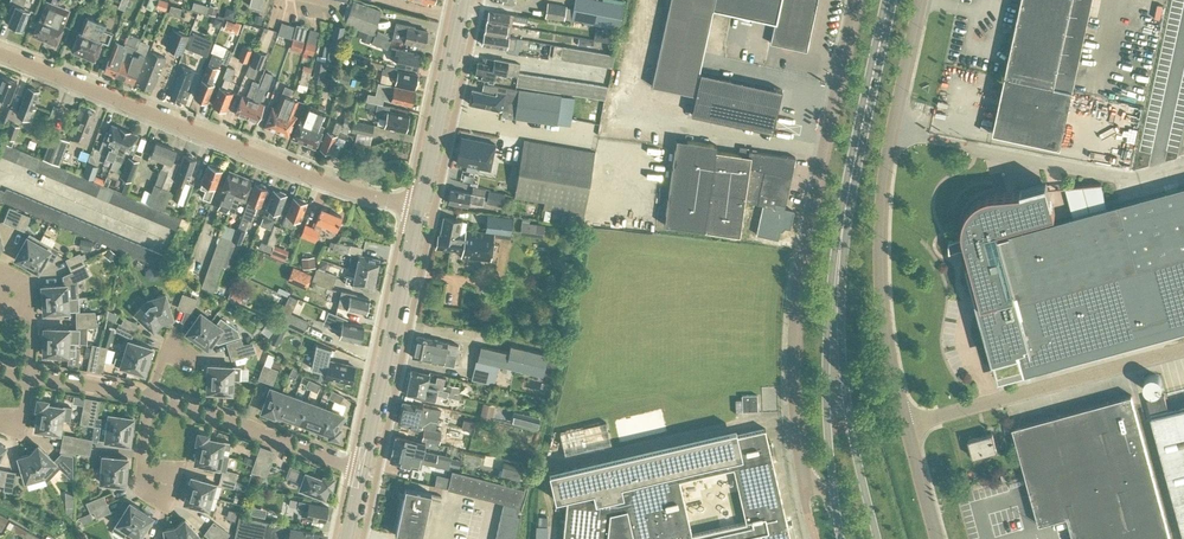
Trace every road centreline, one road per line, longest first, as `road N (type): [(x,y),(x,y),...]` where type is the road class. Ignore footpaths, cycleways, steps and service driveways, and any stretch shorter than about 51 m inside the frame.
road 1 (residential): [(803,472),(800,285),(857,0)]
road 2 (unclassified): [(418,206),(300,172),(0,53)]
road 3 (residential): [(907,424),(885,331),(882,214),(920,0)]
road 4 (primary): [(877,538),(845,369),(849,187)]
road 5 (primary): [(849,187),(827,355),(835,502)]
road 6 (residential): [(1183,349),(907,424)]
road 7 (tertiary): [(362,470),(418,206)]
road 8 (residential): [(148,399),(362,470)]
road 9 (tertiary): [(418,206),(464,0)]
road 10 (primary): [(889,0),(849,187)]
road 11 (residential): [(30,376),(148,399)]

